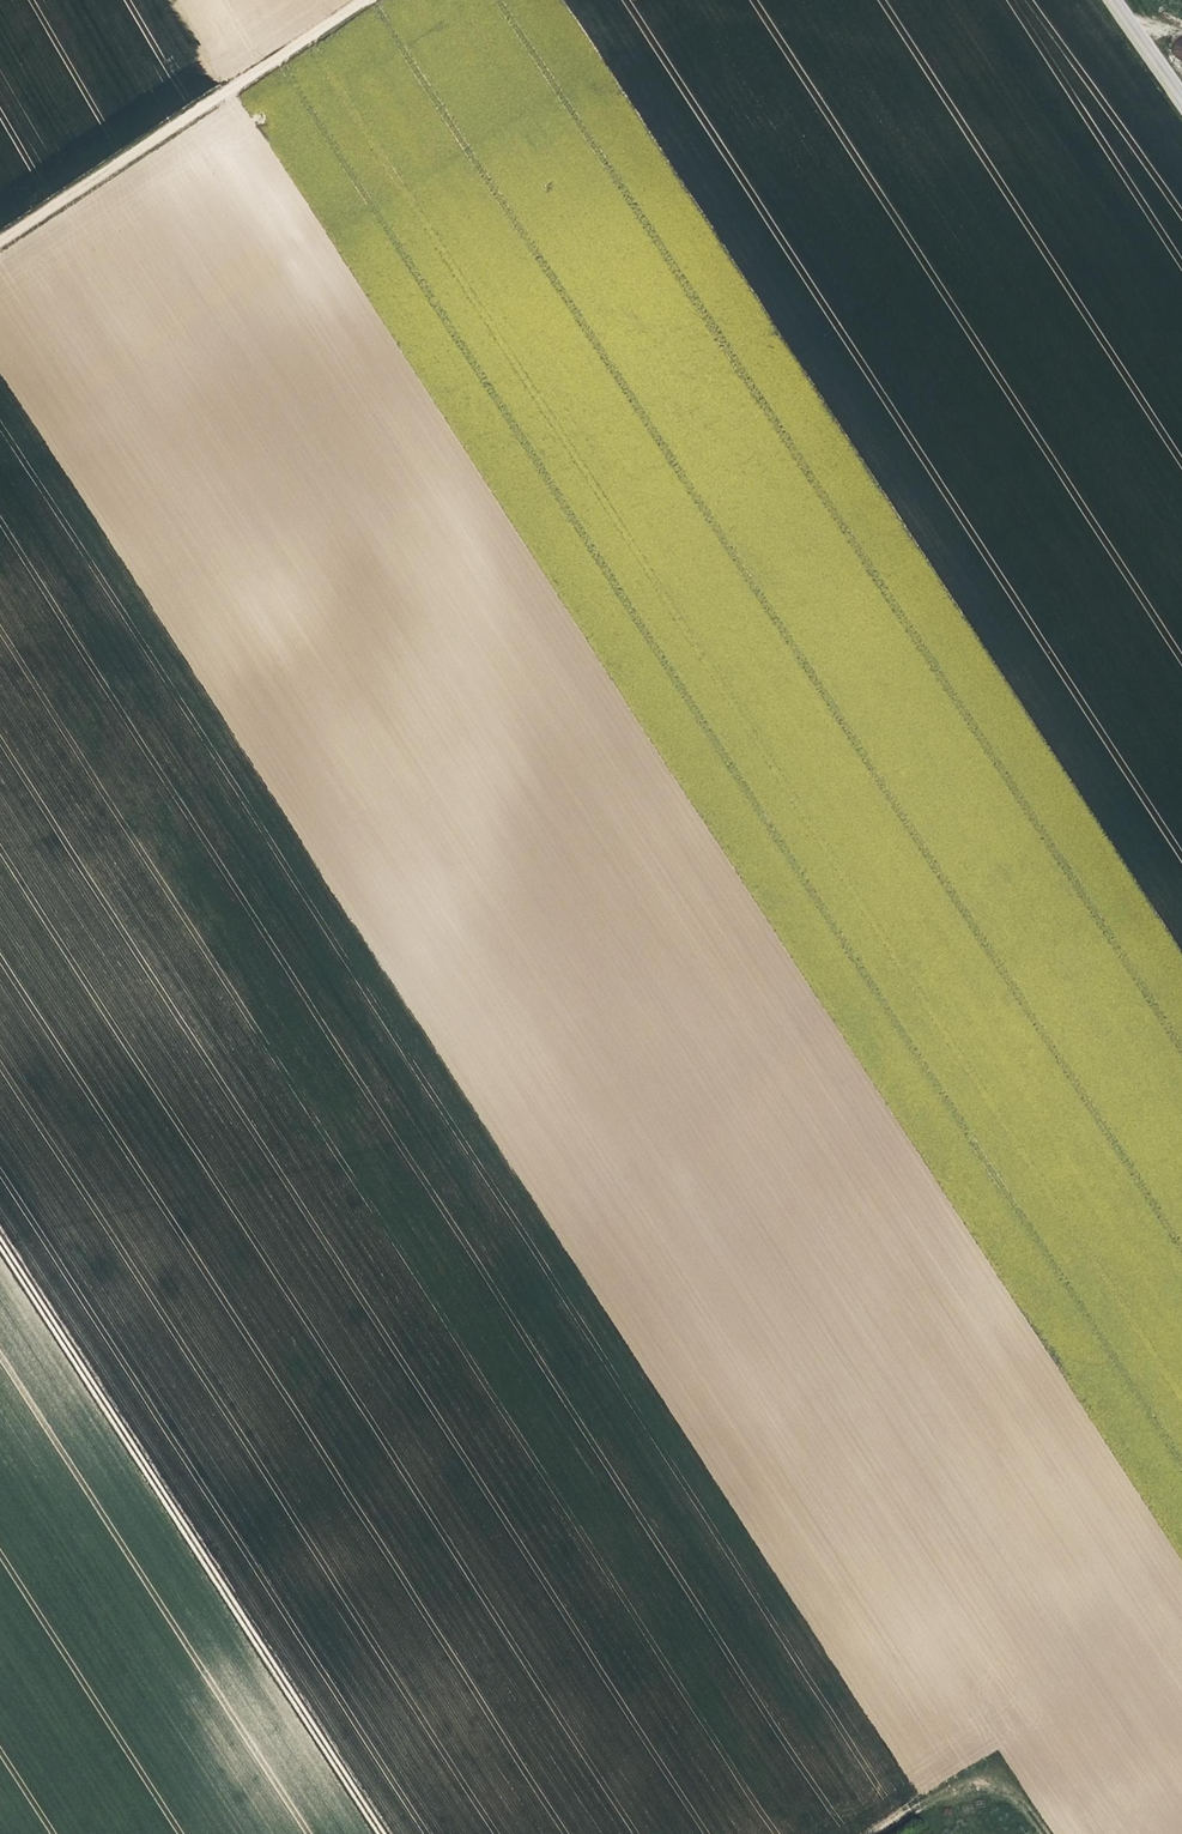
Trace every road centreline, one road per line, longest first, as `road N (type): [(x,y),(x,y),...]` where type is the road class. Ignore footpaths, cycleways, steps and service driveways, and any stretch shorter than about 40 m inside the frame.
road 1 (track): [(0,1228),(392,1833)]
road 2 (track): [(0,247),(367,0)]
road 3 (track): [(882,1833),(990,1759),(1042,1833)]

